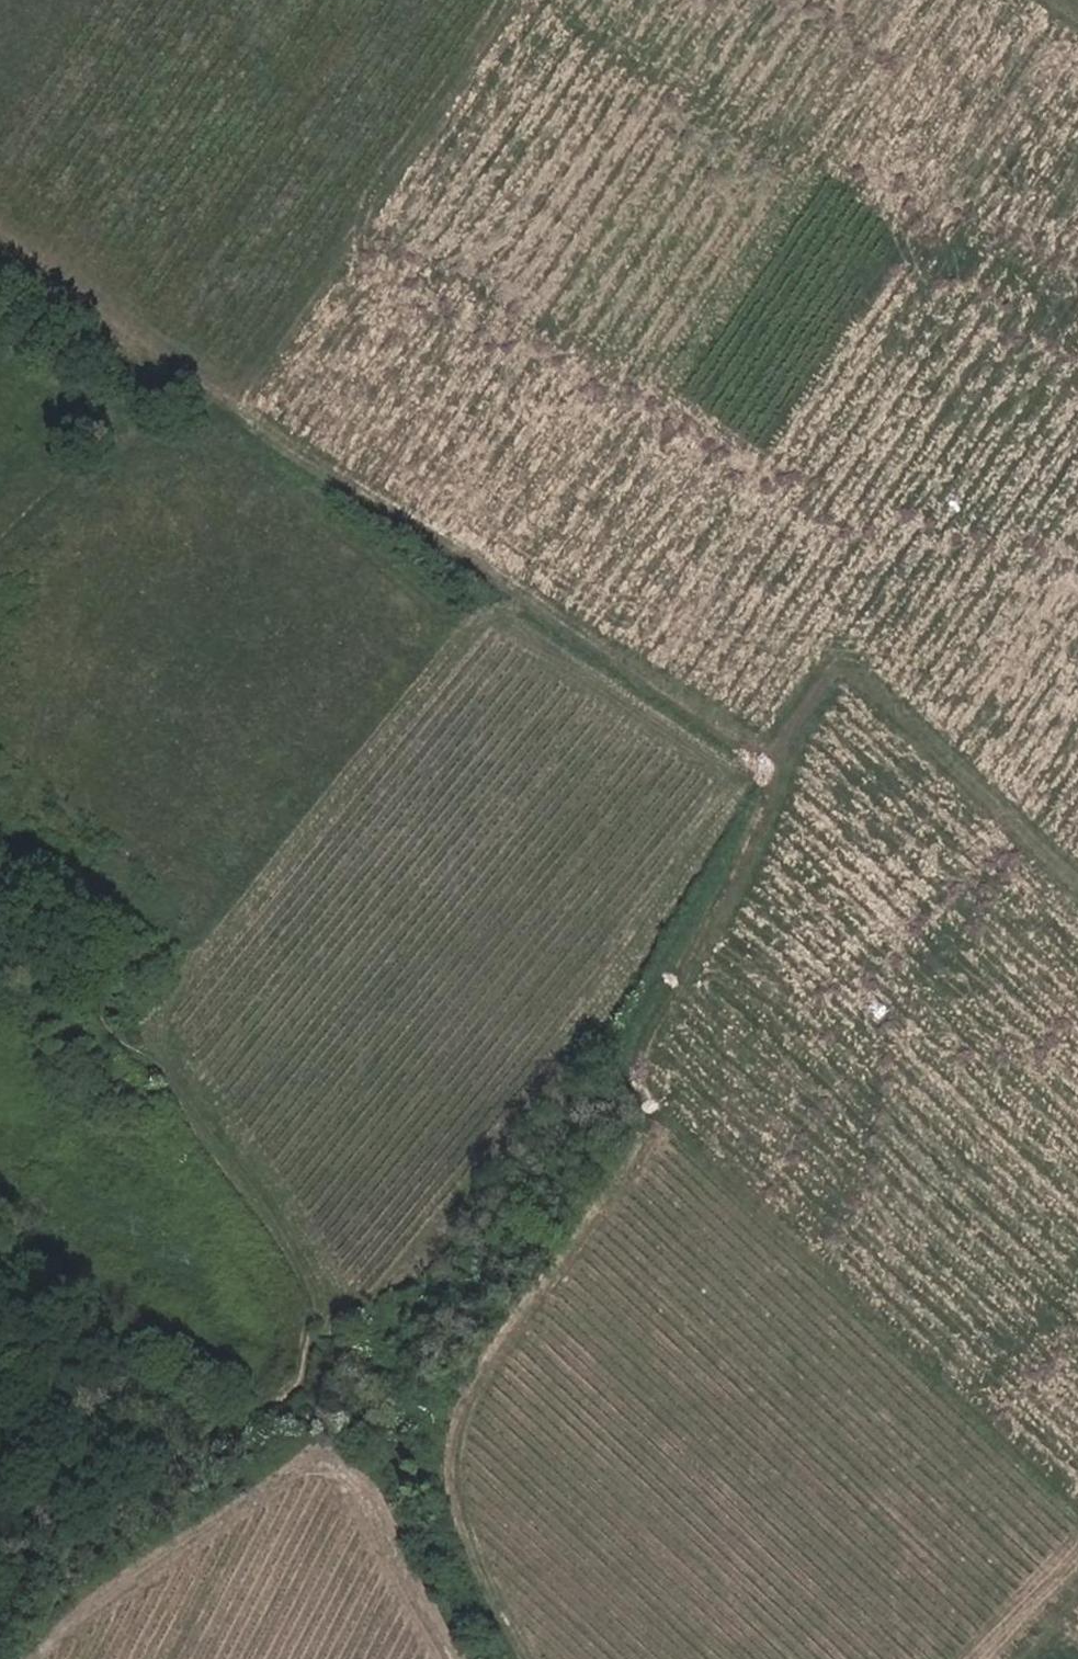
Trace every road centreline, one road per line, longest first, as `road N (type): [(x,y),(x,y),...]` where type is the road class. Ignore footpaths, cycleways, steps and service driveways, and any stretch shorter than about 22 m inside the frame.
road 1 (track): [(0,244),(51,289),(782,773),(775,819),(650,1055),(633,1180),(456,1417),(457,1507),(499,1619),(524,1658)]

